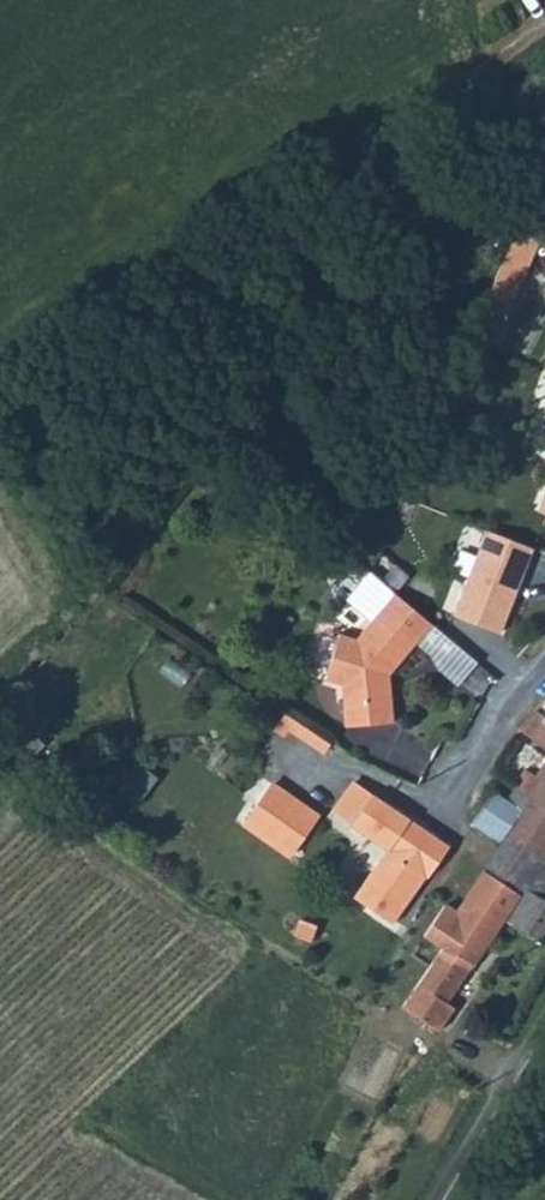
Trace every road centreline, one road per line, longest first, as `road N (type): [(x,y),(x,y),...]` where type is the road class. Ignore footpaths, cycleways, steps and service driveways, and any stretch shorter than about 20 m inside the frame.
road 1 (unclassified): [(441,1199),(544,1030)]

